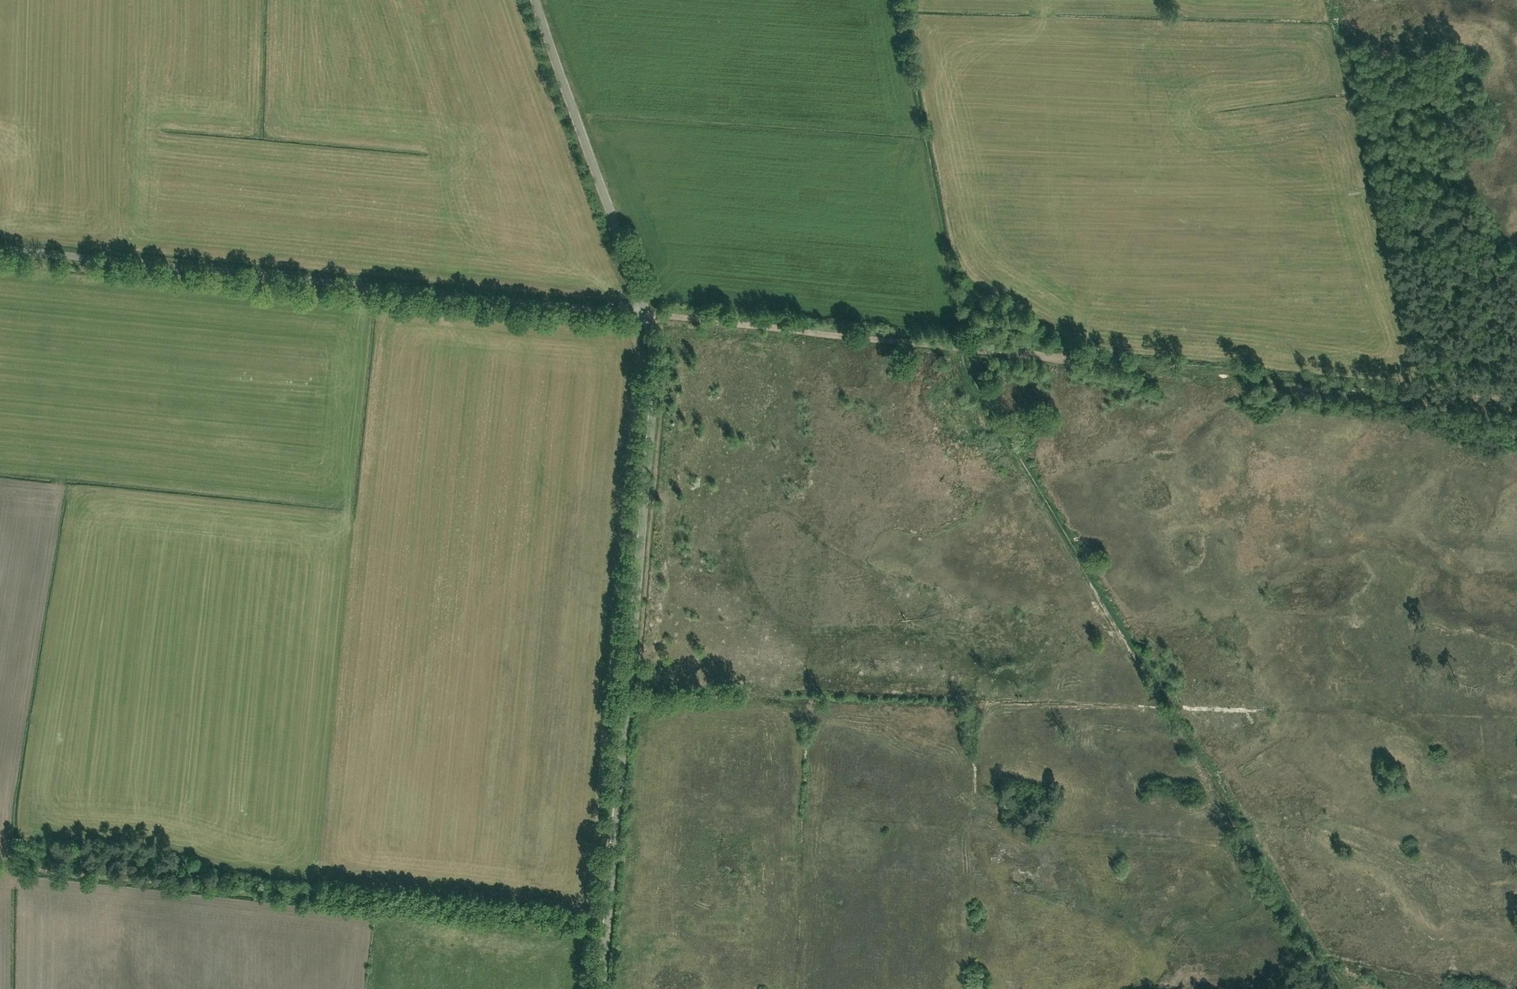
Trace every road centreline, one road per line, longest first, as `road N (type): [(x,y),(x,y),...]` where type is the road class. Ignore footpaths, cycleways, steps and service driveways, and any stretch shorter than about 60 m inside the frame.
road 1 (track): [(645,310),(1411,397)]
road 2 (unclassified): [(601,988),(656,364),(645,310)]
road 3 (unclassified): [(645,310),(0,248)]
road 4 (unclassified): [(645,310),(534,0)]

